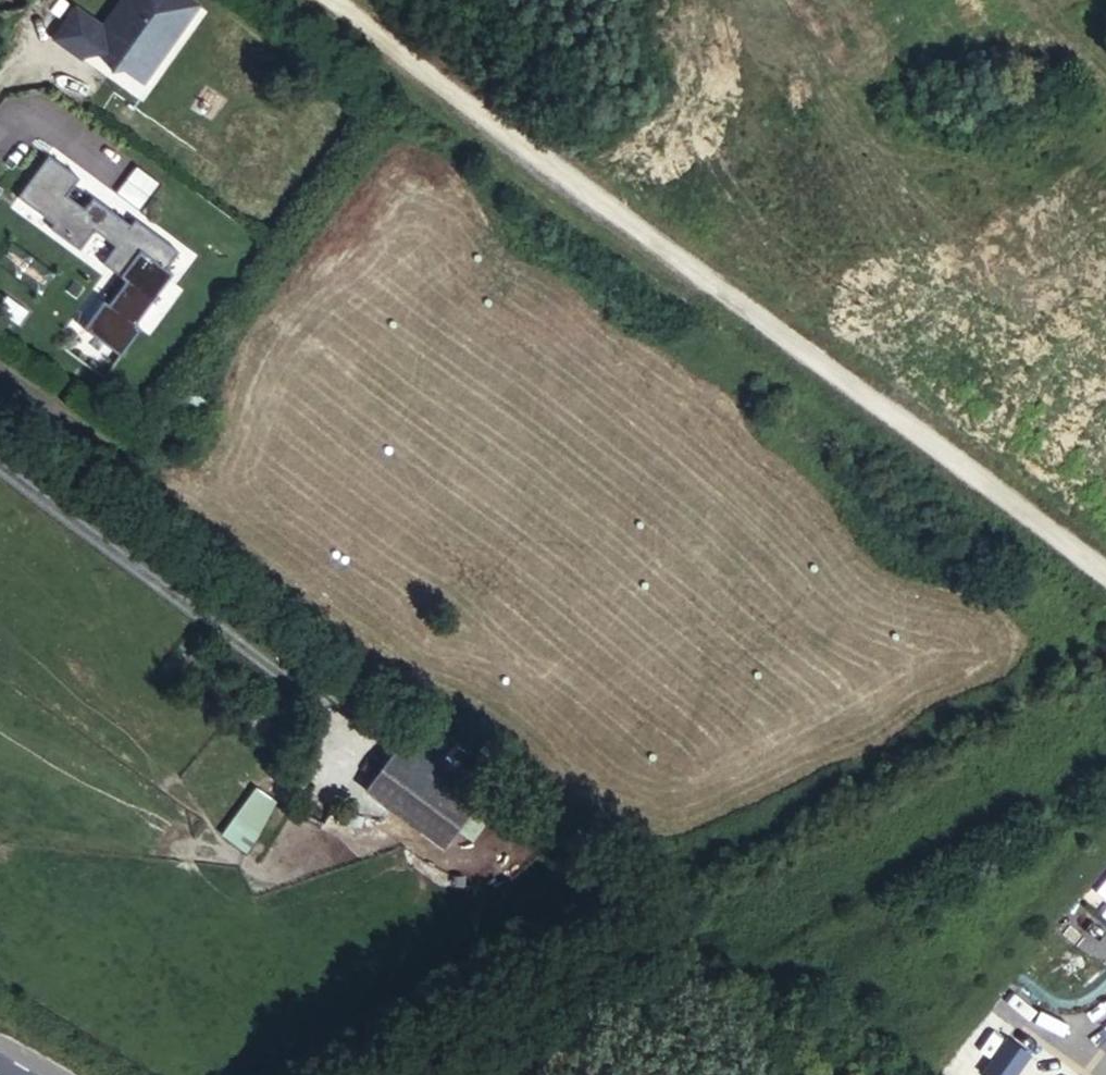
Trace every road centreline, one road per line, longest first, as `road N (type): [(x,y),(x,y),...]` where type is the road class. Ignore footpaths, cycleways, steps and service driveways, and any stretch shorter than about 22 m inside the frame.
road 1 (track): [(1105,565),(936,449),(339,0)]

